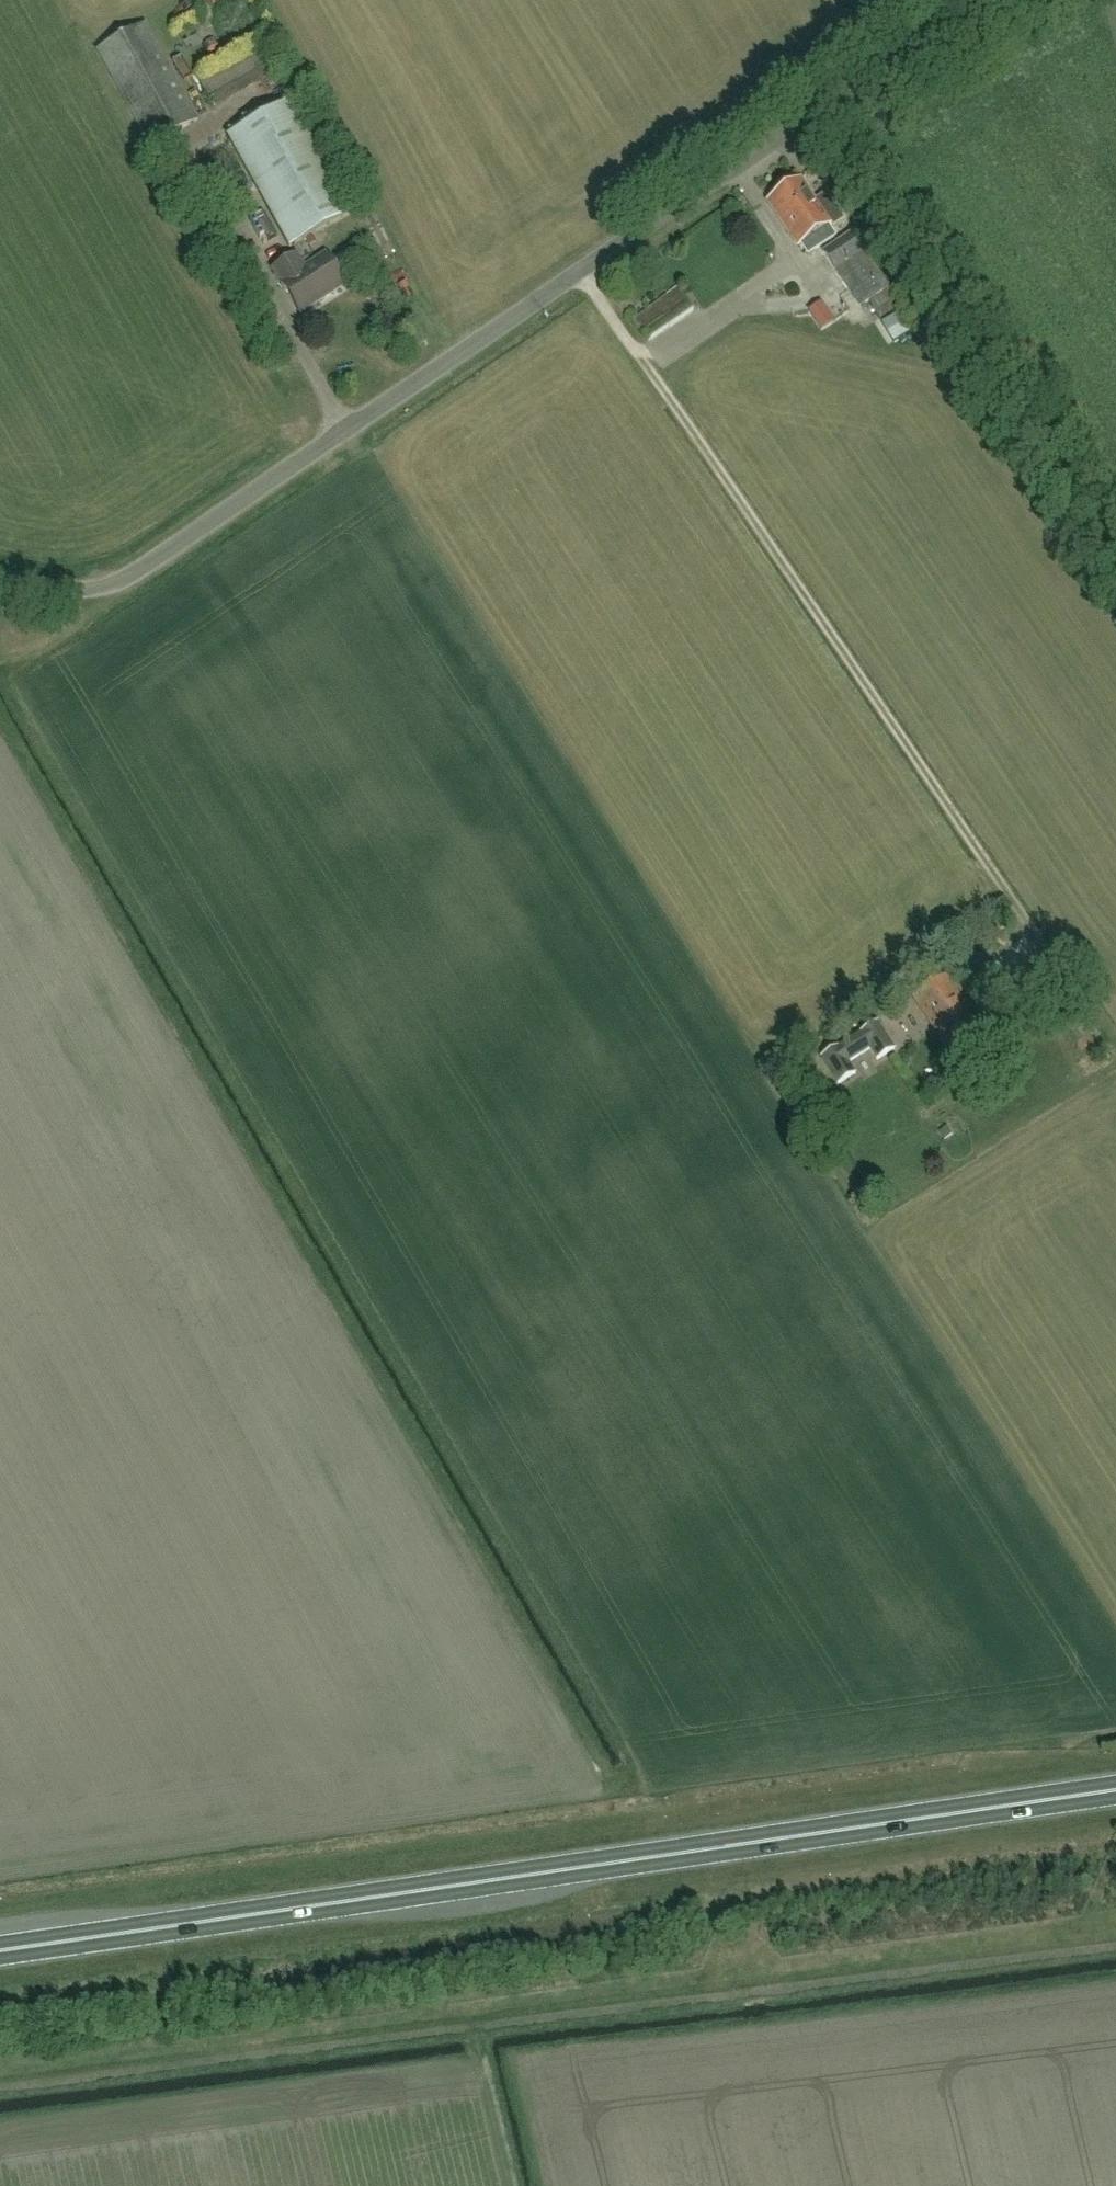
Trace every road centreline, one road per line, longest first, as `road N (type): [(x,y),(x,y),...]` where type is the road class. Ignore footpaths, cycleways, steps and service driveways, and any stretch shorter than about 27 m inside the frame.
road 1 (tertiary): [(0,597),(78,608),(119,587),(980,0)]
road 2 (trunk): [(0,1951),(1115,1791)]

